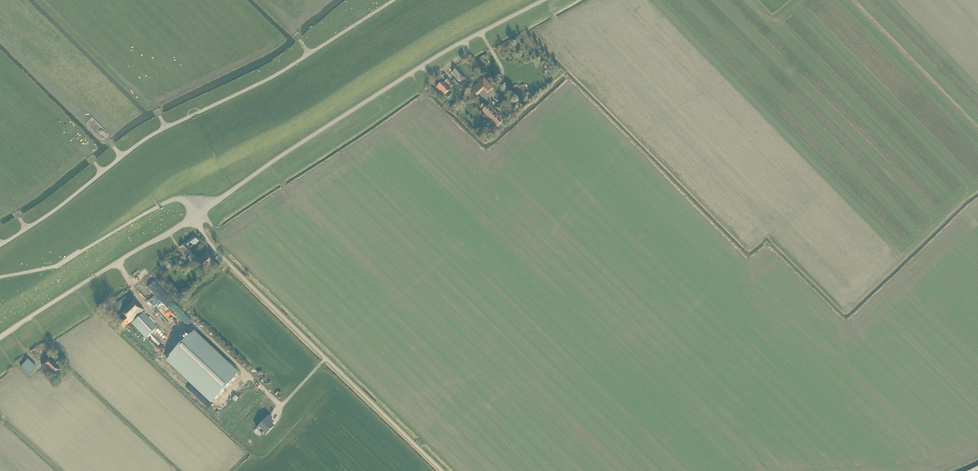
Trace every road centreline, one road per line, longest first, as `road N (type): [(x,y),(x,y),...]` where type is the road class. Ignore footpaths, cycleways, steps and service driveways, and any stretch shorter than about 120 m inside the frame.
road 1 (unclassified): [(194,217),(422,66),(544,0)]
road 2 (unclassified): [(442,470),(229,265),(194,217)]
road 3 (unclassified): [(0,337),(194,217)]

